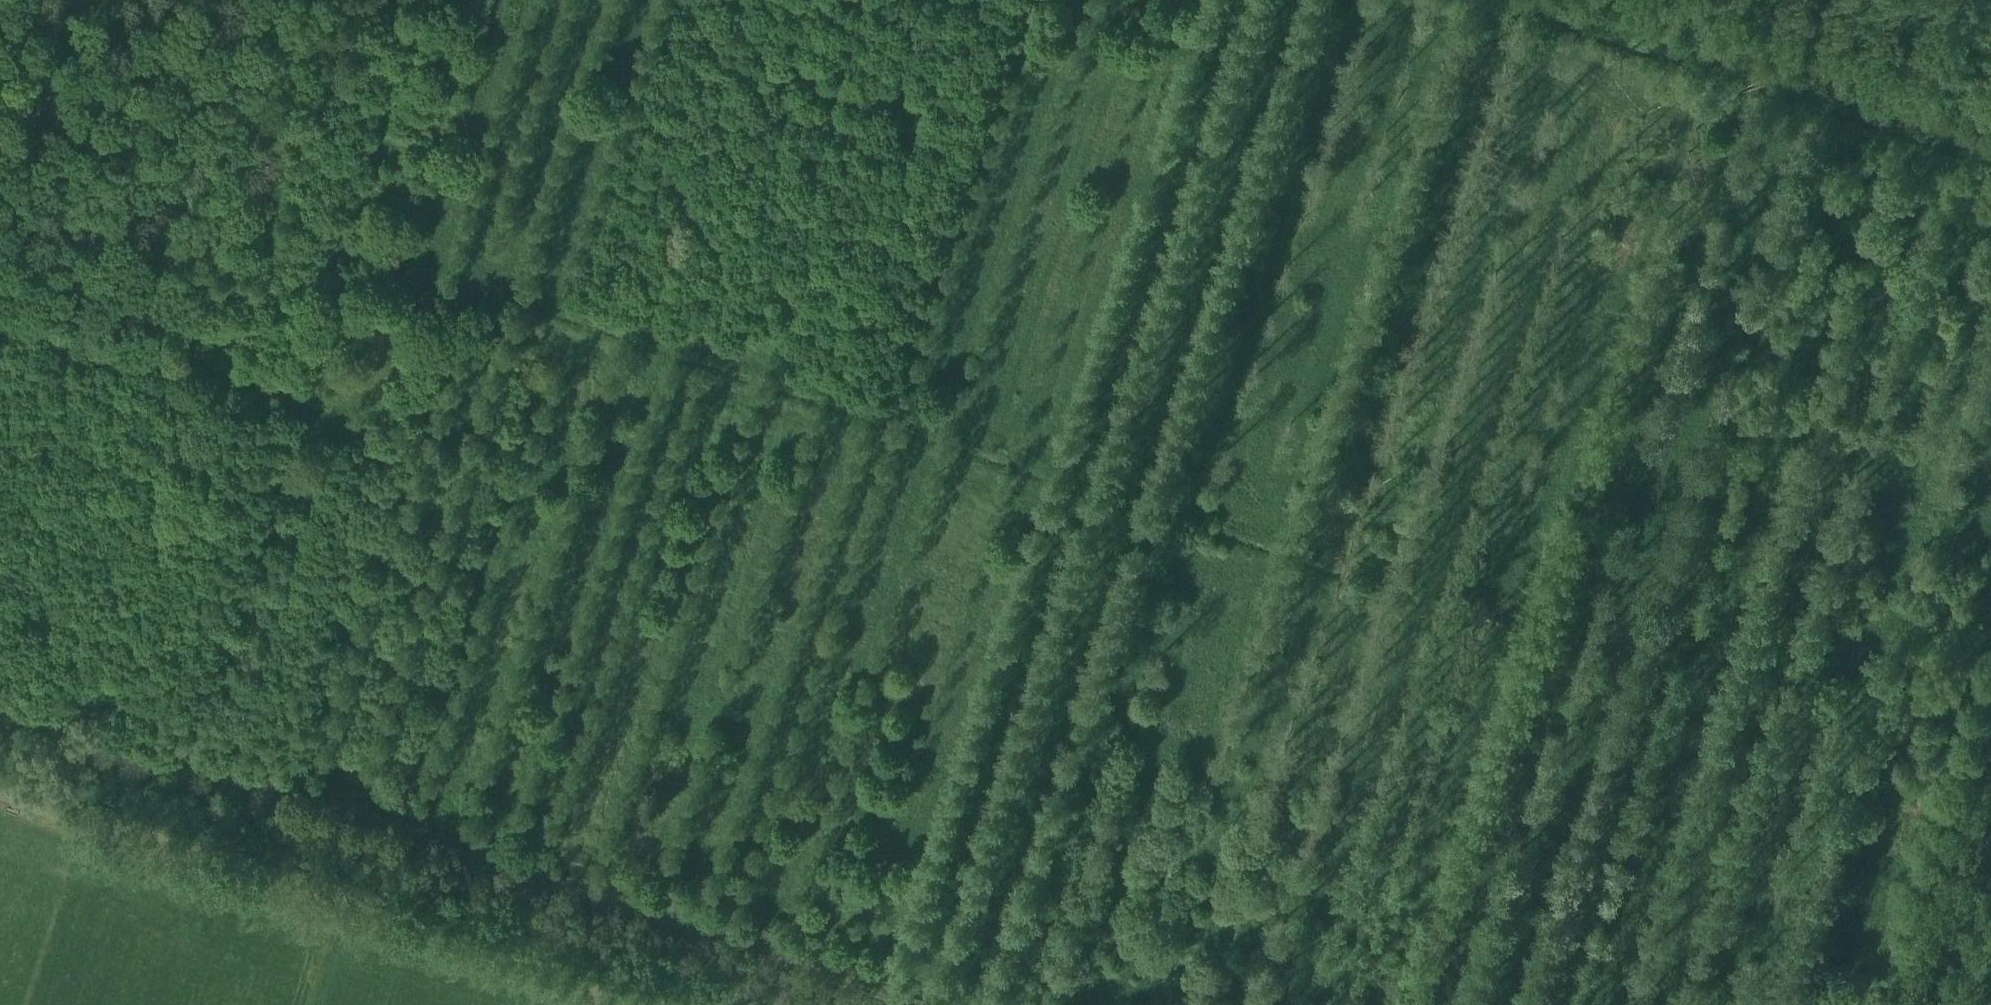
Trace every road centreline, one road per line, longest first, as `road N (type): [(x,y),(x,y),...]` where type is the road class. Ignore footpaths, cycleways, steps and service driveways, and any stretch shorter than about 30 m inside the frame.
road 1 (track): [(917,1004),(0,707)]
road 2 (track): [(1990,93),(1699,0)]

